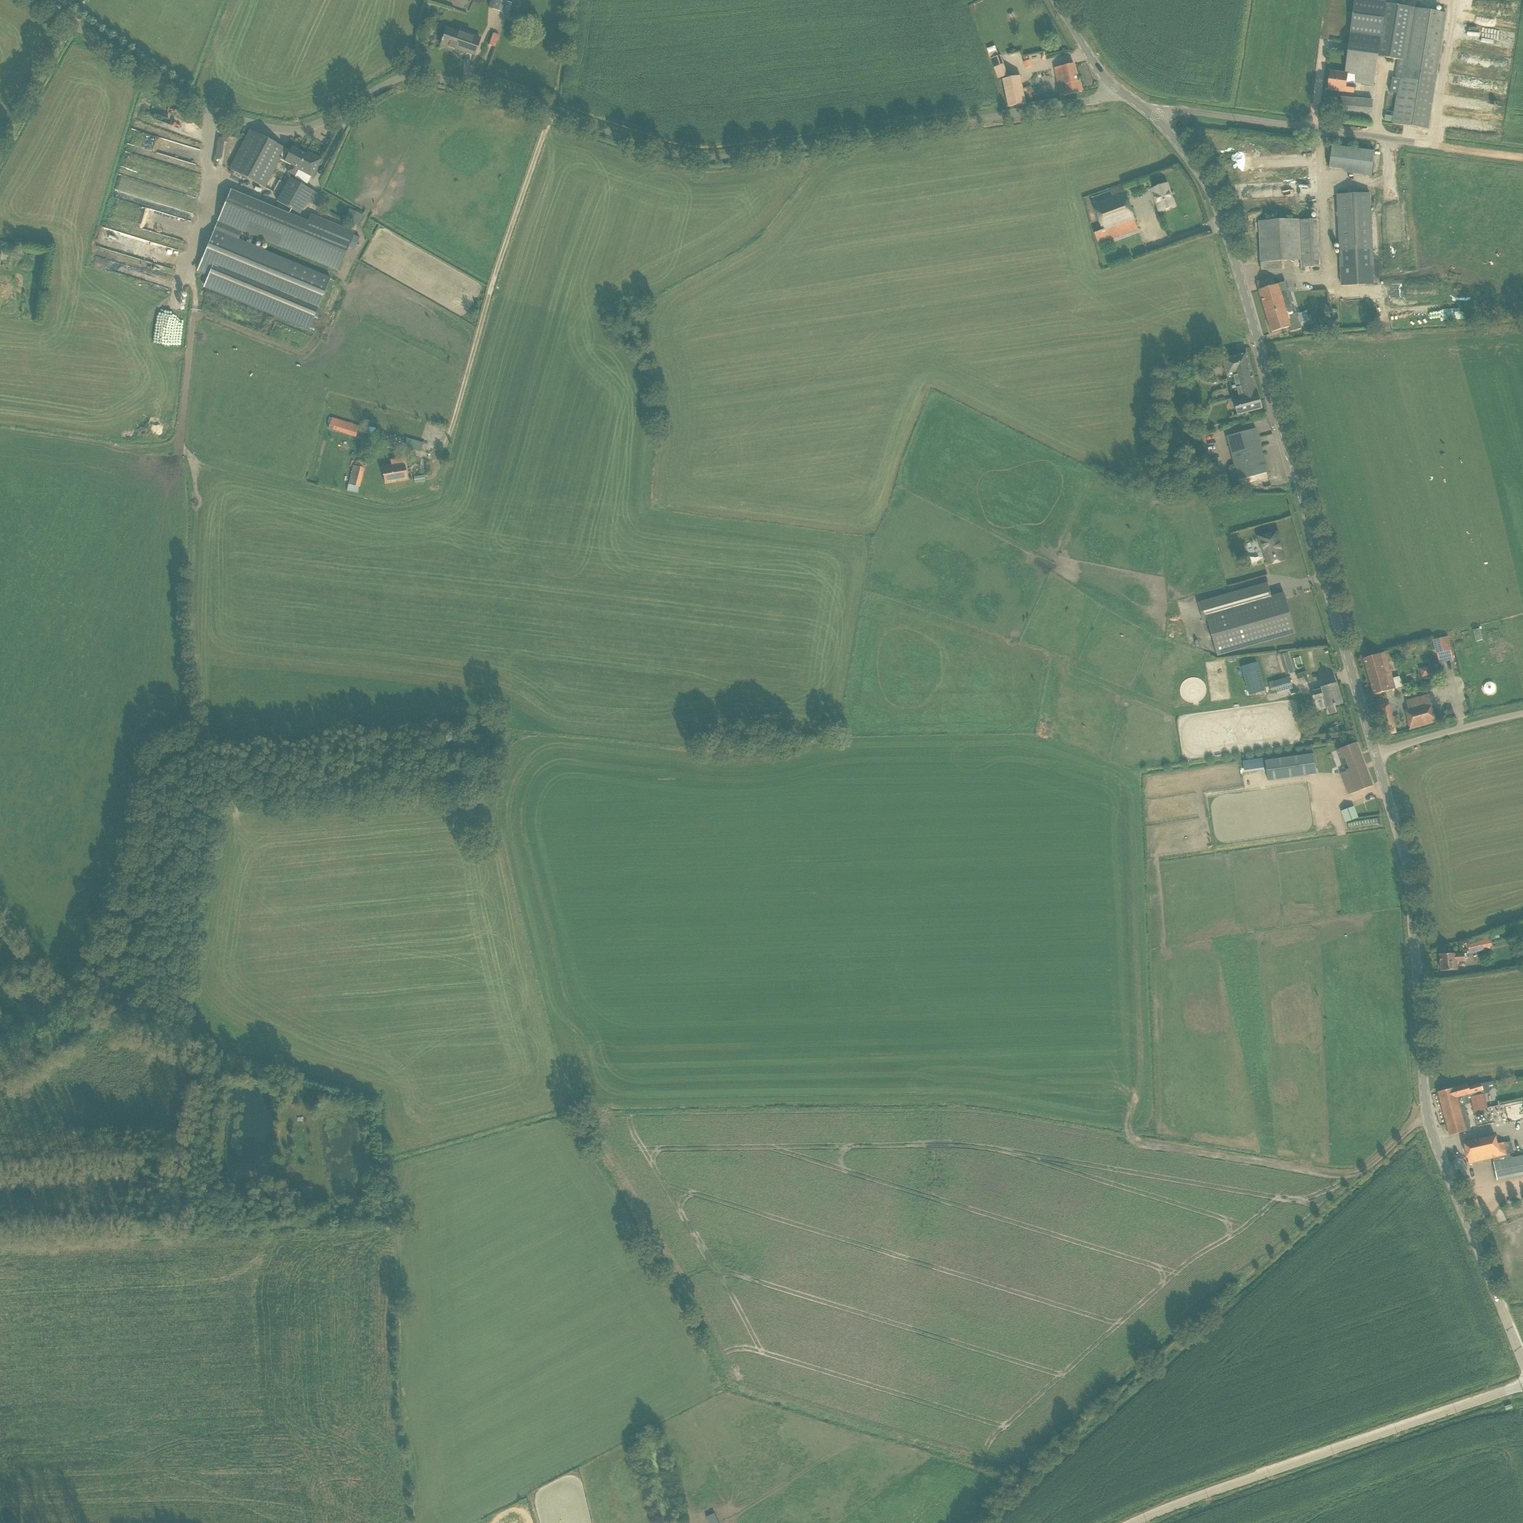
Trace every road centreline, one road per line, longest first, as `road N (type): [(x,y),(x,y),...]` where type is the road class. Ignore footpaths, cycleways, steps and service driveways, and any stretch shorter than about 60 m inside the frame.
road 1 (unclassified): [(39,0),(179,95),(286,130),(421,74),(697,159),(1123,94)]
road 2 (residential): [(1375,753),(1221,215),(1193,163),(1150,111)]
road 3 (track): [(974,1522),(1427,1117)]
road 4 (residential): [(1479,1254),(1427,1117),(1409,872),(1375,753)]
road 5 (residential): [(1135,1522),(1522,1384)]
road 6 (track): [(437,464),(552,113)]
road 7 (unclassified): [(1416,142),(1150,111)]
road 8 (unclassified): [(1375,753),(1522,714)]
road 9 (track): [(0,157),(74,25)]

